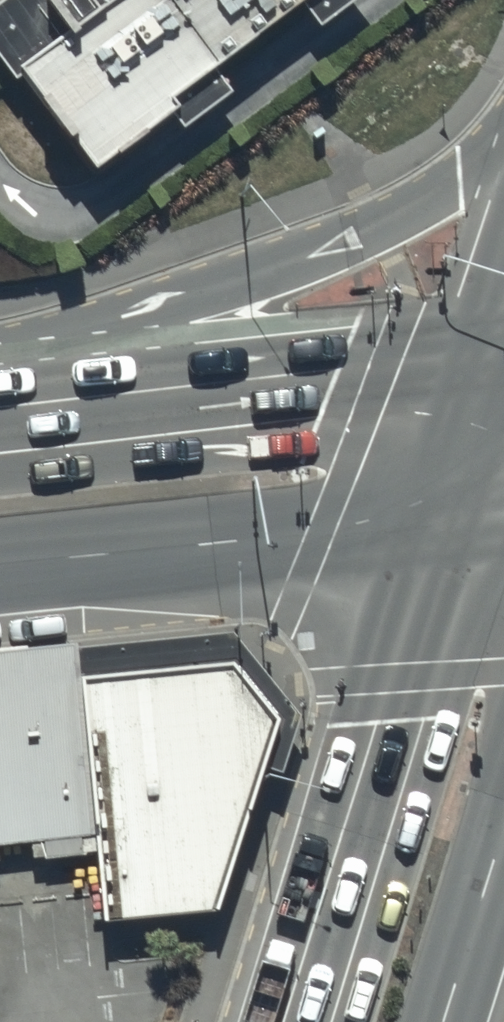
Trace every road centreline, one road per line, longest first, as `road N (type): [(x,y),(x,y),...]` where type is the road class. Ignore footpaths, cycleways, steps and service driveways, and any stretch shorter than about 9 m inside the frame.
road 1 (trunk): [(0,361),(377,221),(461,178),(503,123)]
road 2 (secondary): [(282,1021),(437,526)]
road 3 (trunk): [(0,407),(490,355)]
road 4 (trunk): [(437,526),(0,565)]
road 5 (secondary): [(503,814),(440,1021)]
road 6 (trunk): [(437,526),(490,355)]

